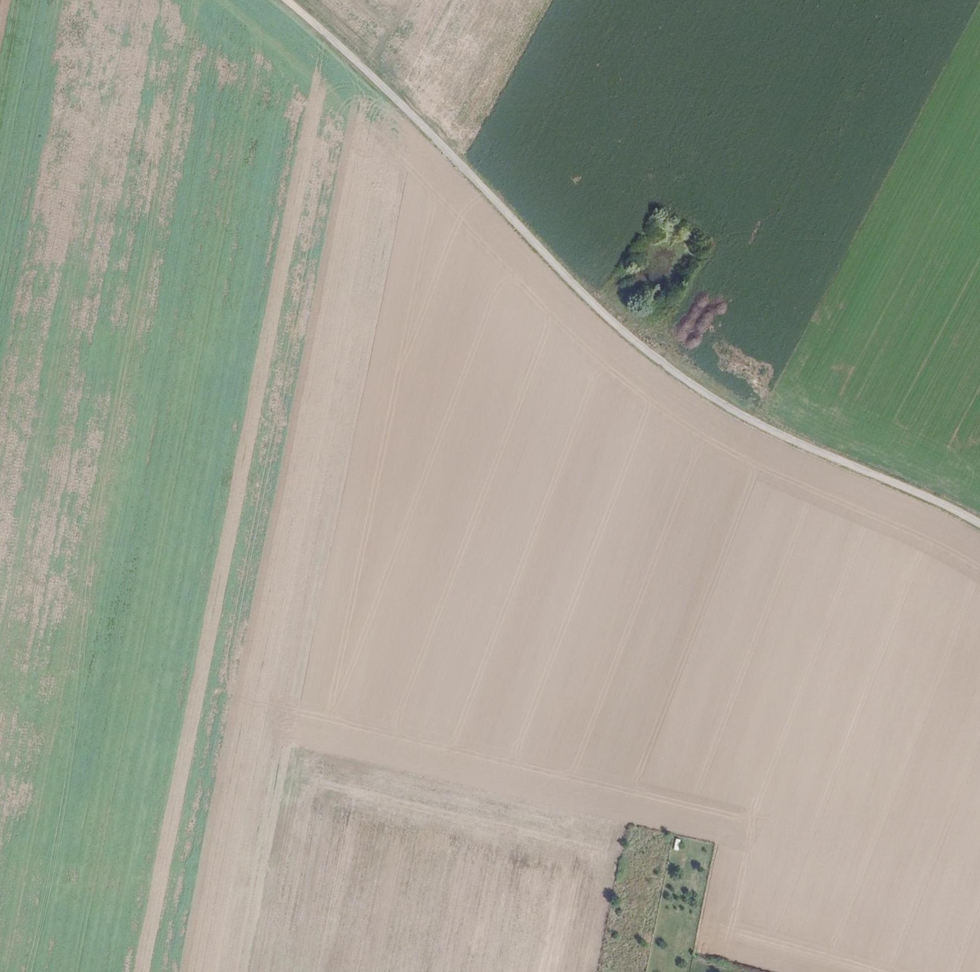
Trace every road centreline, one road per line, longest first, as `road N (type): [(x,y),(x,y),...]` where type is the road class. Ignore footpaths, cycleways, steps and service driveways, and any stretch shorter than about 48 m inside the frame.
road 1 (residential): [(290,0),(398,96),(578,291),(683,387),(979,530)]

